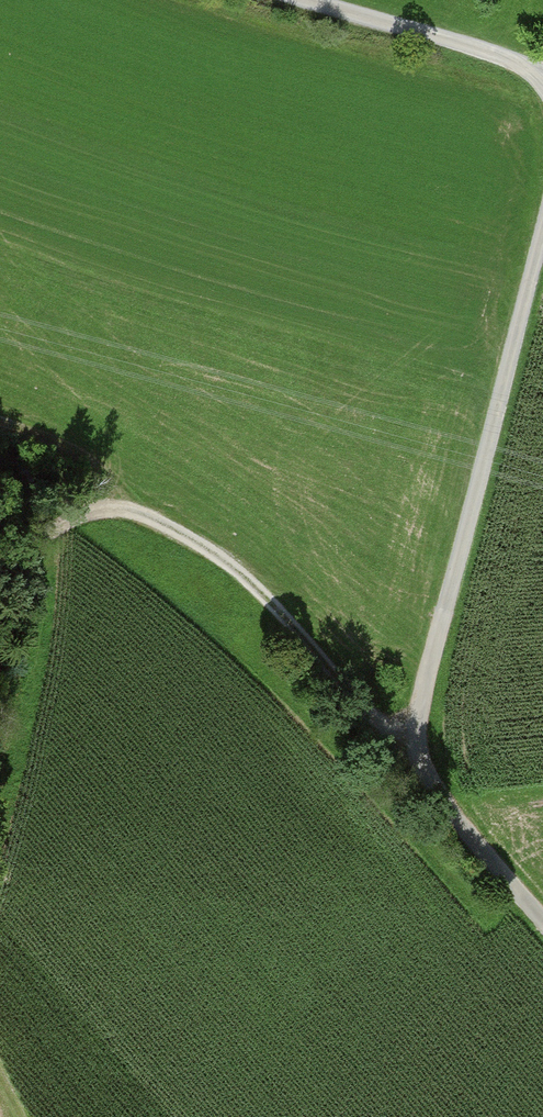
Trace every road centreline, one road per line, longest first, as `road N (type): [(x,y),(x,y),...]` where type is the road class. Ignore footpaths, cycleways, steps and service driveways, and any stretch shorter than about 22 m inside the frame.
road 1 (track): [(542,226),(407,758)]
road 2 (track): [(141,510),(243,574),(407,758)]
road 3 (track): [(315,0),(494,54),(542,80)]
road 4 (track): [(407,758),(542,918)]
road 5 (track): [(0,435),(101,480),(141,510)]
road 6 (track): [(0,565),(93,512),(141,510)]

